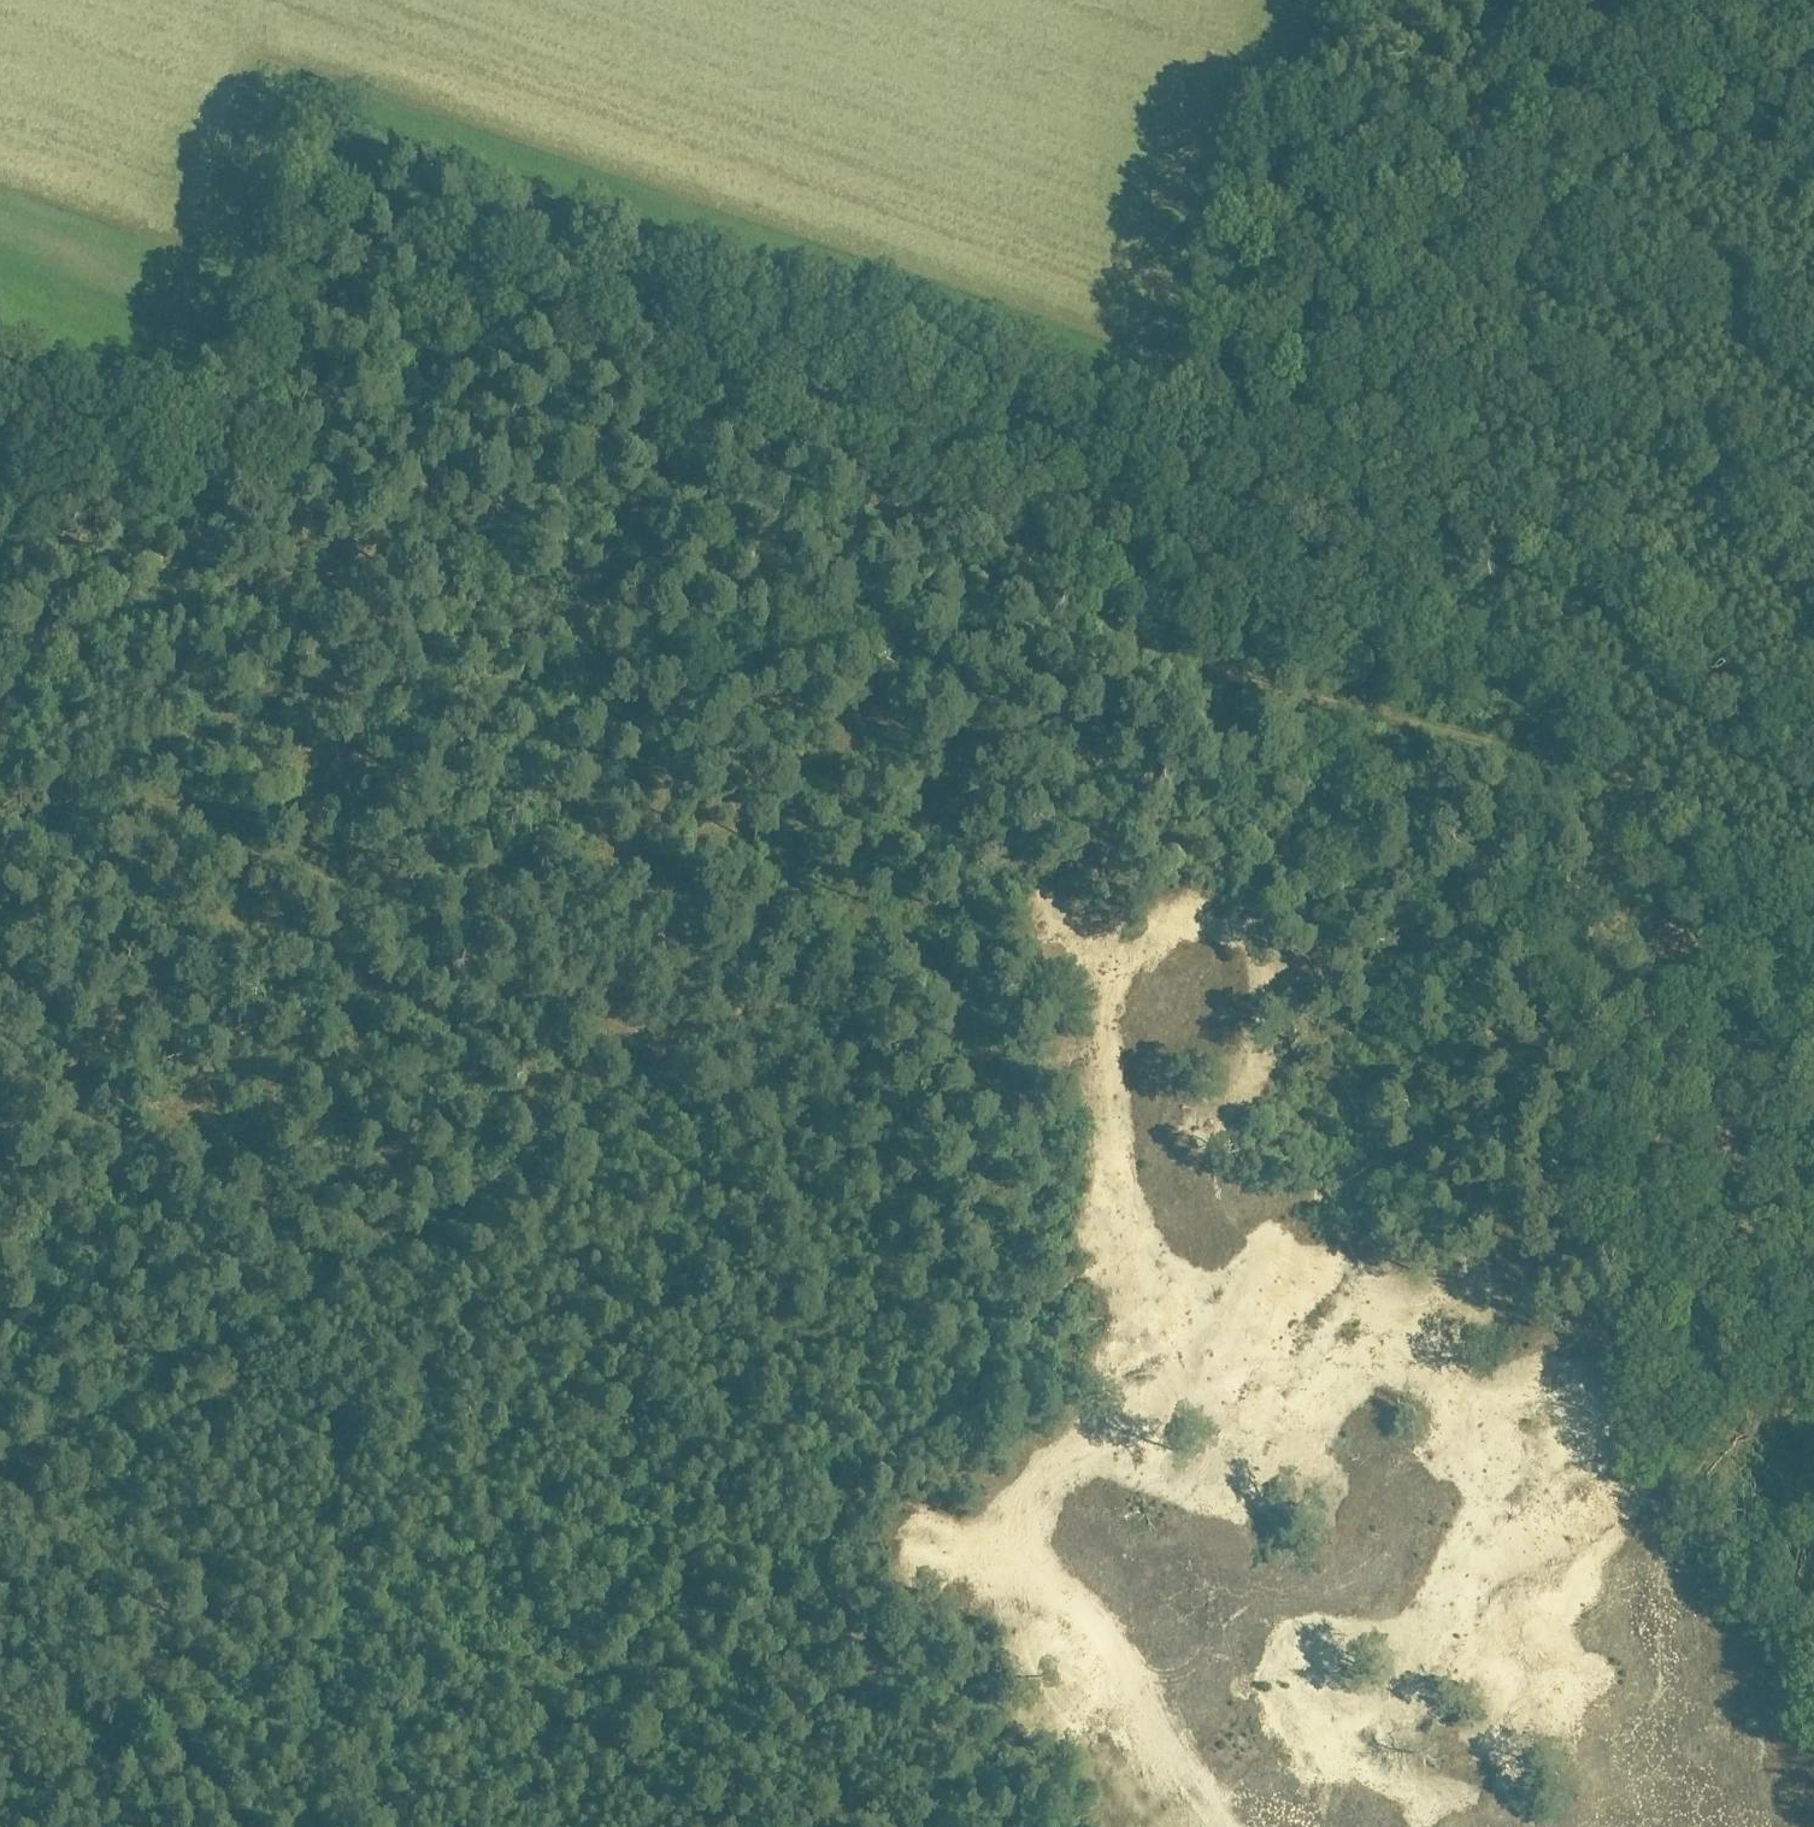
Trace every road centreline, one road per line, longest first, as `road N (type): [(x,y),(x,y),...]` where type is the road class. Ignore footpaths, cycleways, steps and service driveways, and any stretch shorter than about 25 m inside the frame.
road 1 (track): [(0,608),(198,601),(392,566),(484,526),(567,453),(608,446),(803,494),(1027,574),(1195,661),(1327,693),(1480,715),(1588,783),(1681,855),(1778,899),(1813,901)]
road 2 (track): [(0,1463),(623,1097),(620,1039)]
road 3 (track): [(0,815),(123,802),(620,1039)]
road 4 (track): [(240,1826),(14,1455)]

